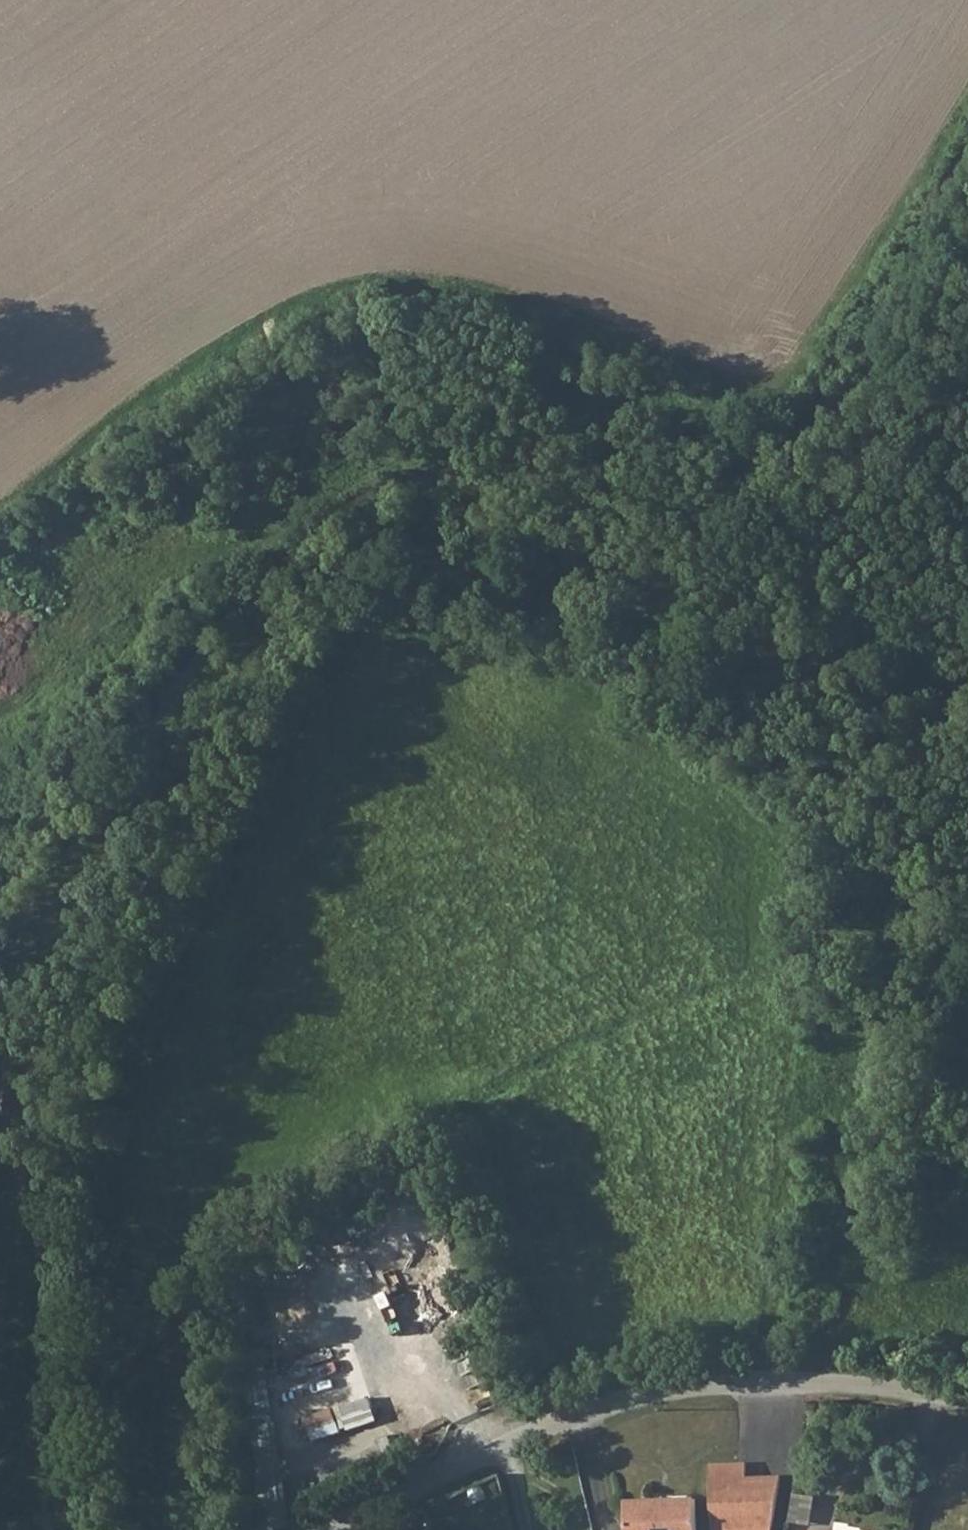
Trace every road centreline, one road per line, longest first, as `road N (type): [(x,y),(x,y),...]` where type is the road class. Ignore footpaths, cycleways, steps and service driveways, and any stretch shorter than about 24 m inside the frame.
road 1 (unclassified): [(345,1529),(608,1404),(752,1382),(967,1397)]

